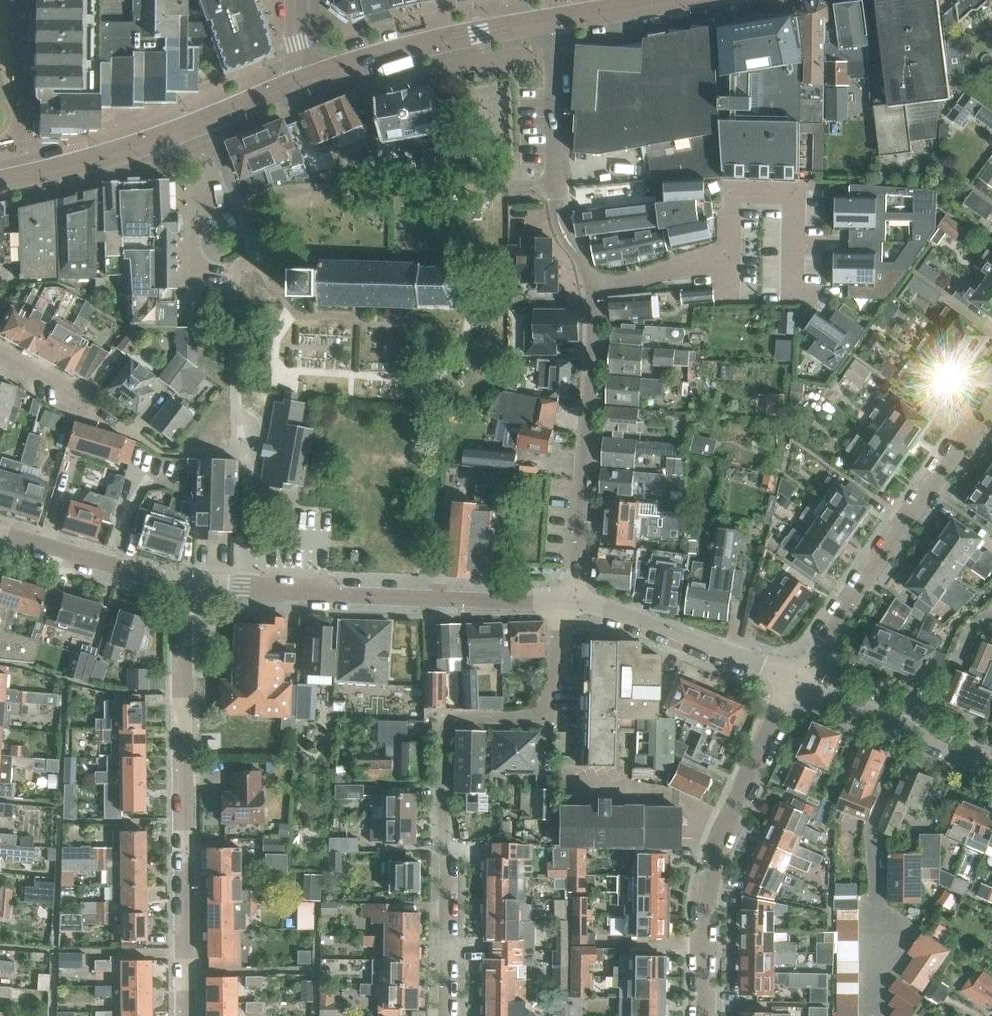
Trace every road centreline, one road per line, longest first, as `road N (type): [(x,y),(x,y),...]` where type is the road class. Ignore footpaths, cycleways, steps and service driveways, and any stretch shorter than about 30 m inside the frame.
road 1 (residential): [(189,1015),(181,581)]
road 2 (residential): [(556,602),(335,596),(181,581)]
road 3 (residential): [(591,286),(728,255),(730,193),(792,194),(789,297)]
road 4 (residential): [(700,1015),(701,896),(792,678)]
road 5 (residential): [(556,602),(545,717),(444,721),(444,846)]
road 6 (residential): [(991,401),(792,678)]
road 7 (residential): [(0,180),(159,134),(305,75)]
road 8 (residential): [(591,286),(575,602)]
road 9 (residential): [(555,20),(558,224),(591,286)]
road 10 (residential): [(305,75),(555,20)]
road 11 (residential): [(792,678),(575,602)]
road 12 (residential): [(991,764),(792,678)]
road 13 (residential): [(181,581),(0,536)]
road 14 (residential): [(0,361),(157,452)]
road 15 (residential): [(445,1015),(444,846)]

